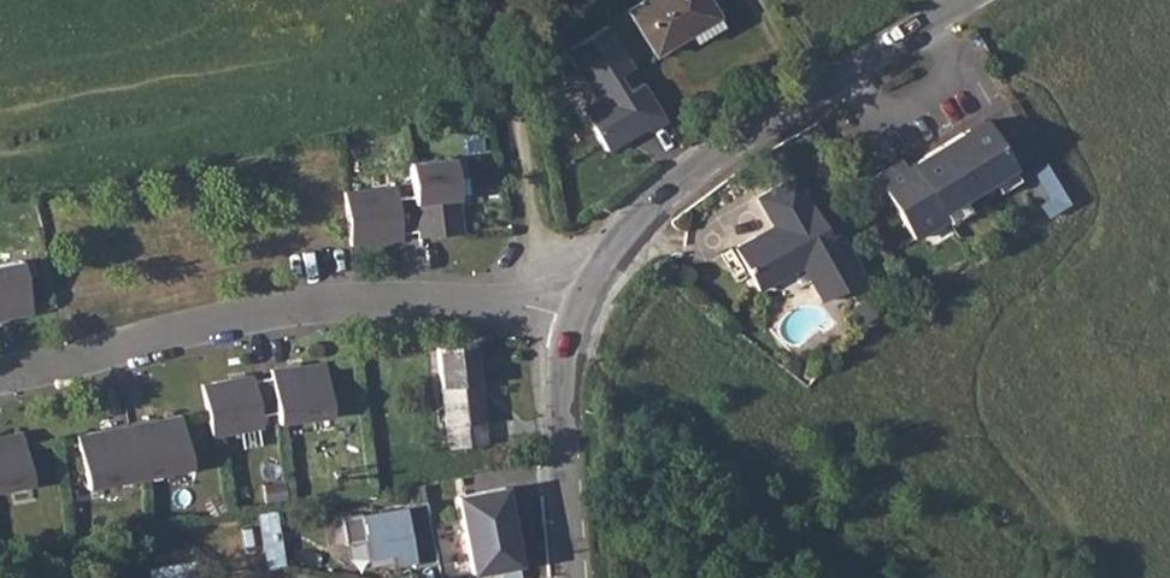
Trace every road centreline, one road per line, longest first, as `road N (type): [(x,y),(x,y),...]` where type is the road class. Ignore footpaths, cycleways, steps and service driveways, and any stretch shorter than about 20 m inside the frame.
road 1 (residential): [(0,375),(262,313),(499,298),(573,315)]
road 2 (residential): [(573,315),(630,228),(730,151),(973,0)]
road 3 (residential): [(573,577),(561,423),(573,315)]

